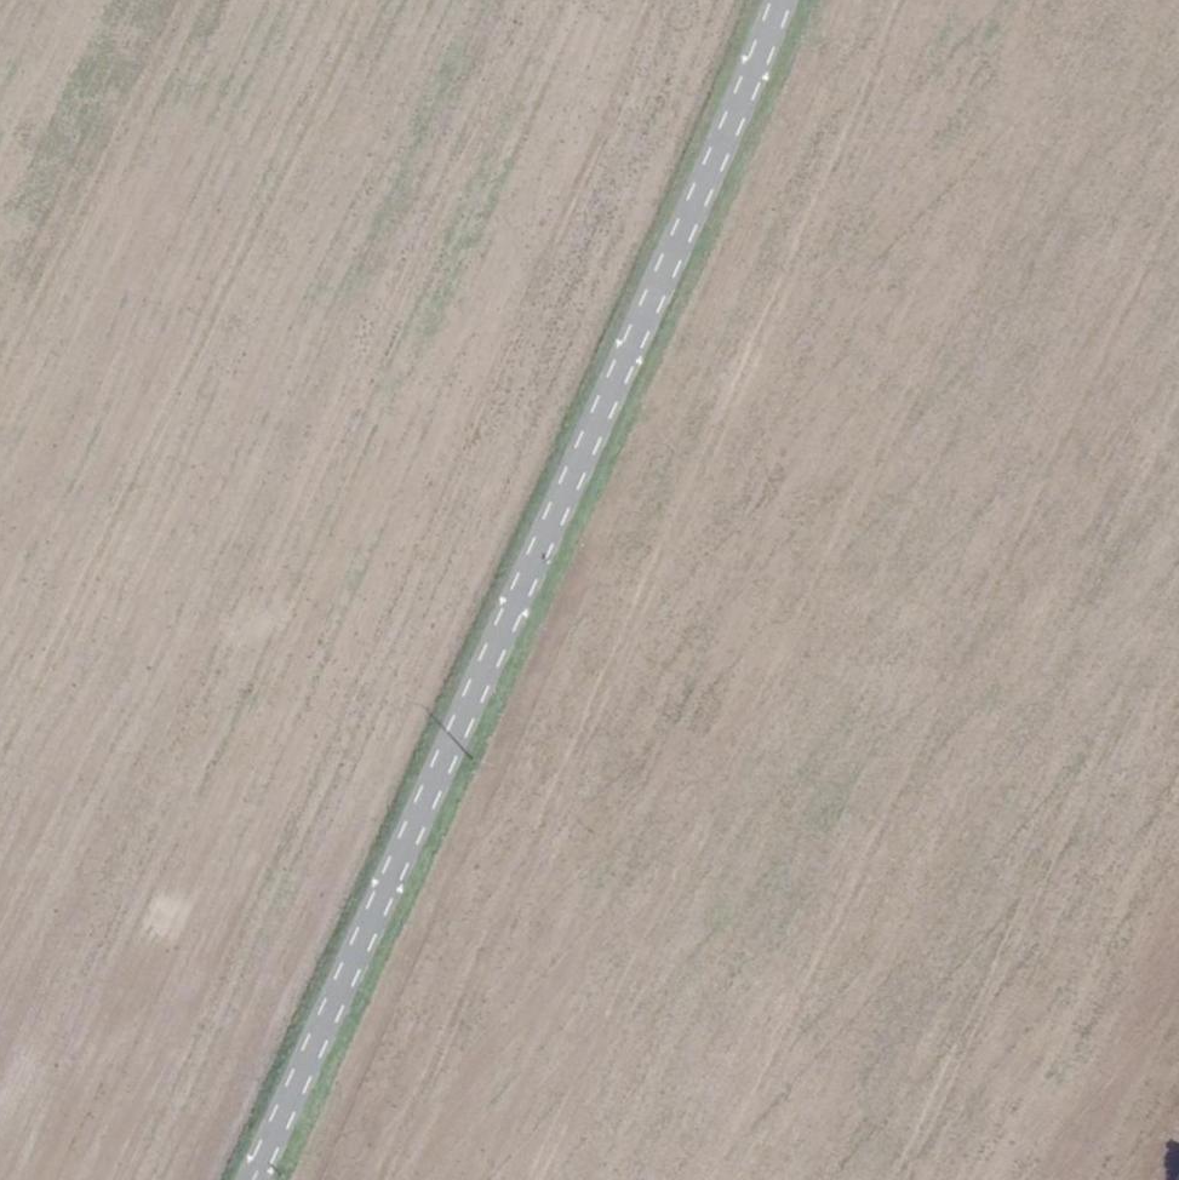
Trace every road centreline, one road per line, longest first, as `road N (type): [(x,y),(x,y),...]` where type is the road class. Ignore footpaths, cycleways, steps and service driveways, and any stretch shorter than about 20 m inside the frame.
road 1 (tertiary): [(785,0),(258,1179)]

